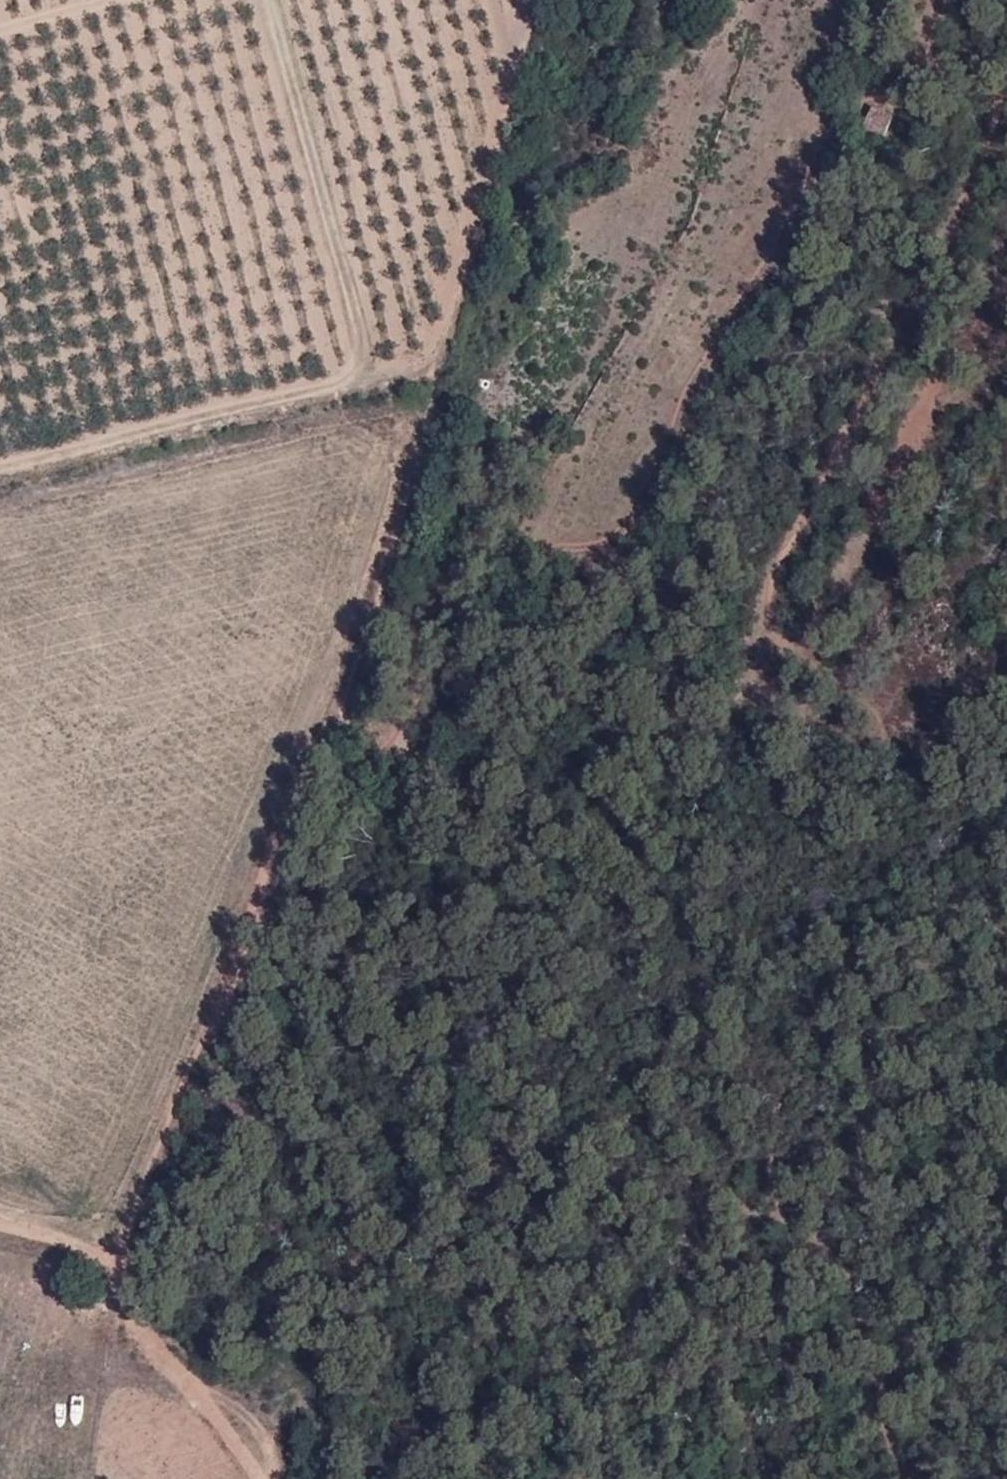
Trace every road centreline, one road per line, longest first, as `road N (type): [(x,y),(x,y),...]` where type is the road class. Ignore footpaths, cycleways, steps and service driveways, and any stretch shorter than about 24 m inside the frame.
road 1 (track): [(266,0),(363,347),(358,379),(0,463)]
road 2 (track): [(358,379),(415,369),(451,337),(546,0)]

